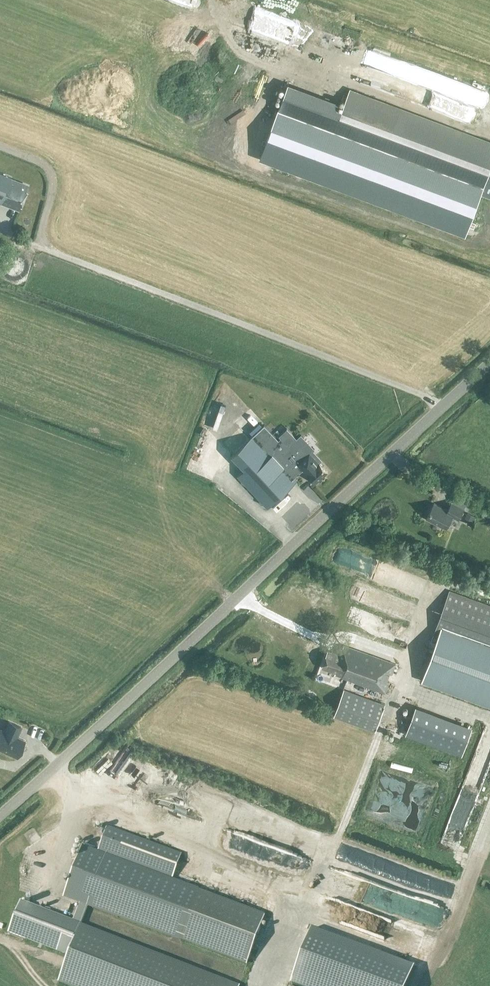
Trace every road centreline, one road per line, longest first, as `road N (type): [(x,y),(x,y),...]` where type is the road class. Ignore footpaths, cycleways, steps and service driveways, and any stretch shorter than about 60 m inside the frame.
road 1 (tertiary): [(0,816),(489,365)]

